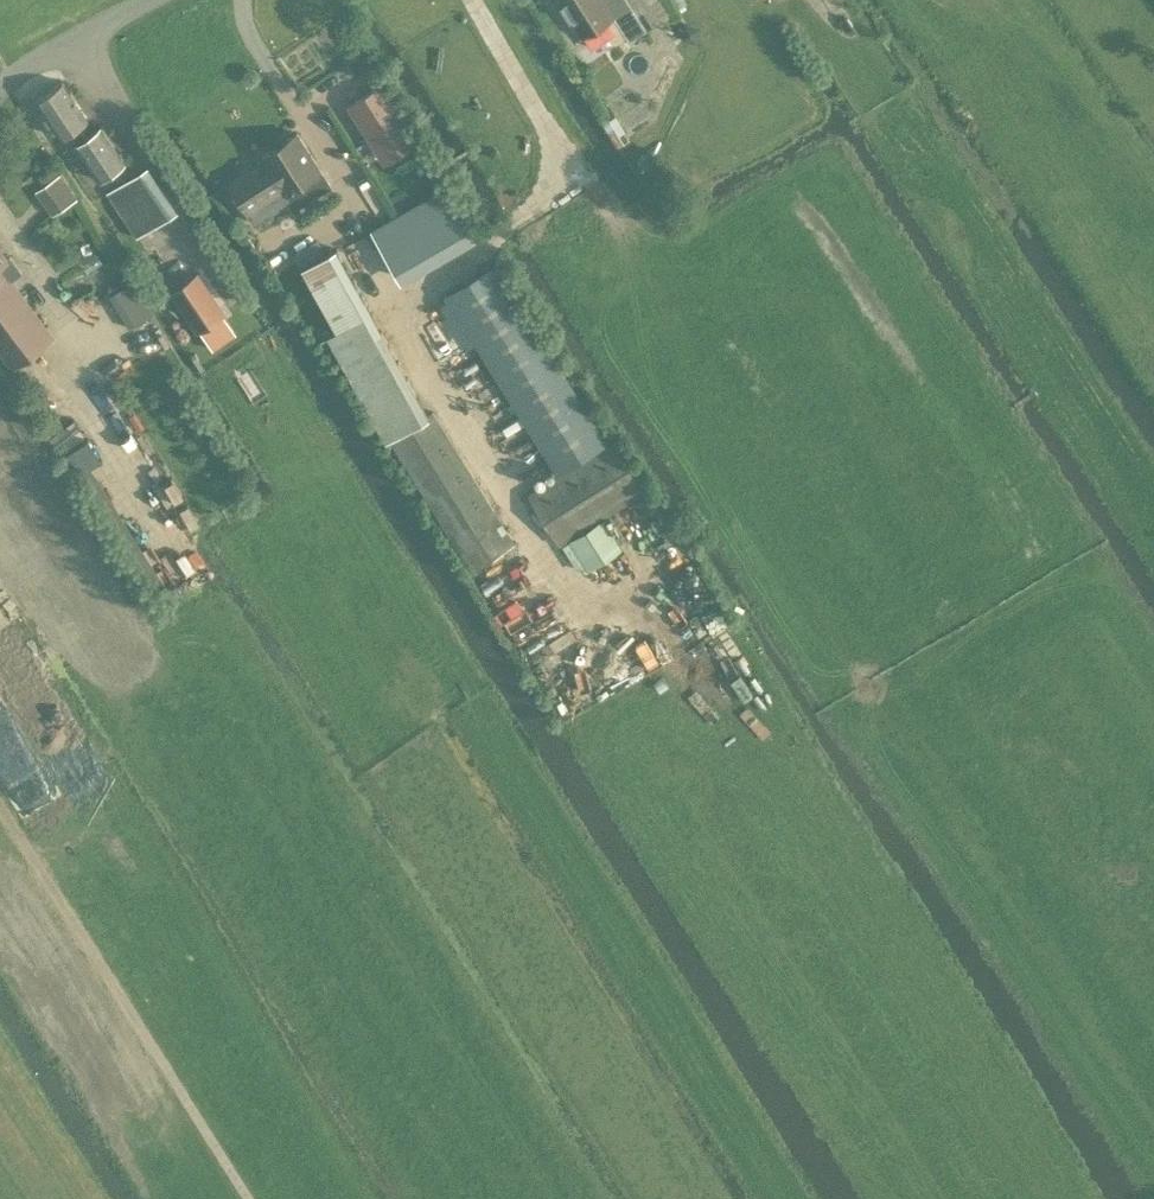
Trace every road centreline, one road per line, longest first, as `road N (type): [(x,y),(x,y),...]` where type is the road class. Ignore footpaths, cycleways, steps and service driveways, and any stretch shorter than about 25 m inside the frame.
road 1 (residential): [(150,0),(50,53),(0,90)]

